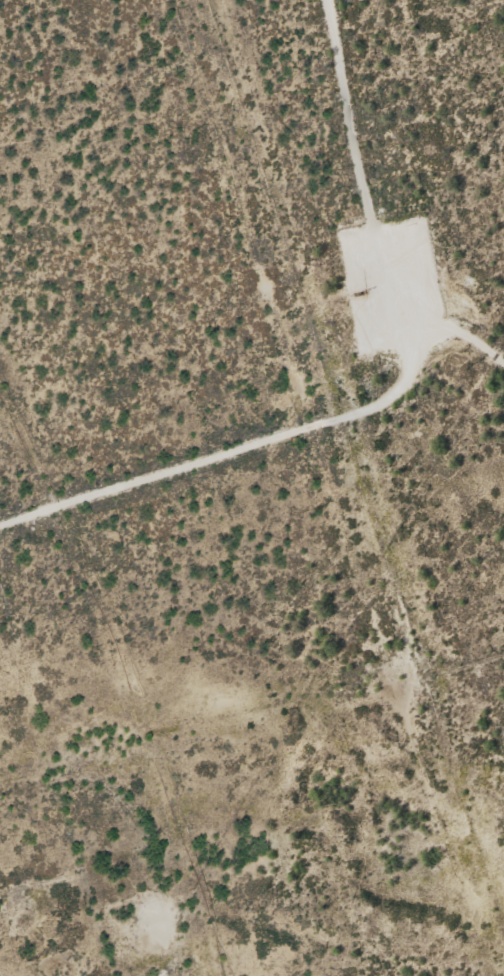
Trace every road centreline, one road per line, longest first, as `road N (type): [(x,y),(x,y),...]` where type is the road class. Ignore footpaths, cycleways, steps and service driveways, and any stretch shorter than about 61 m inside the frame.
road 1 (track): [(0,557),(362,415),(392,365),(397,299)]
road 2 (track): [(503,386),(482,340),(397,299),(339,0)]
road 3 (track): [(160,975),(131,878),(51,807),(0,821)]
road 4 (track): [(51,807),(0,598)]

